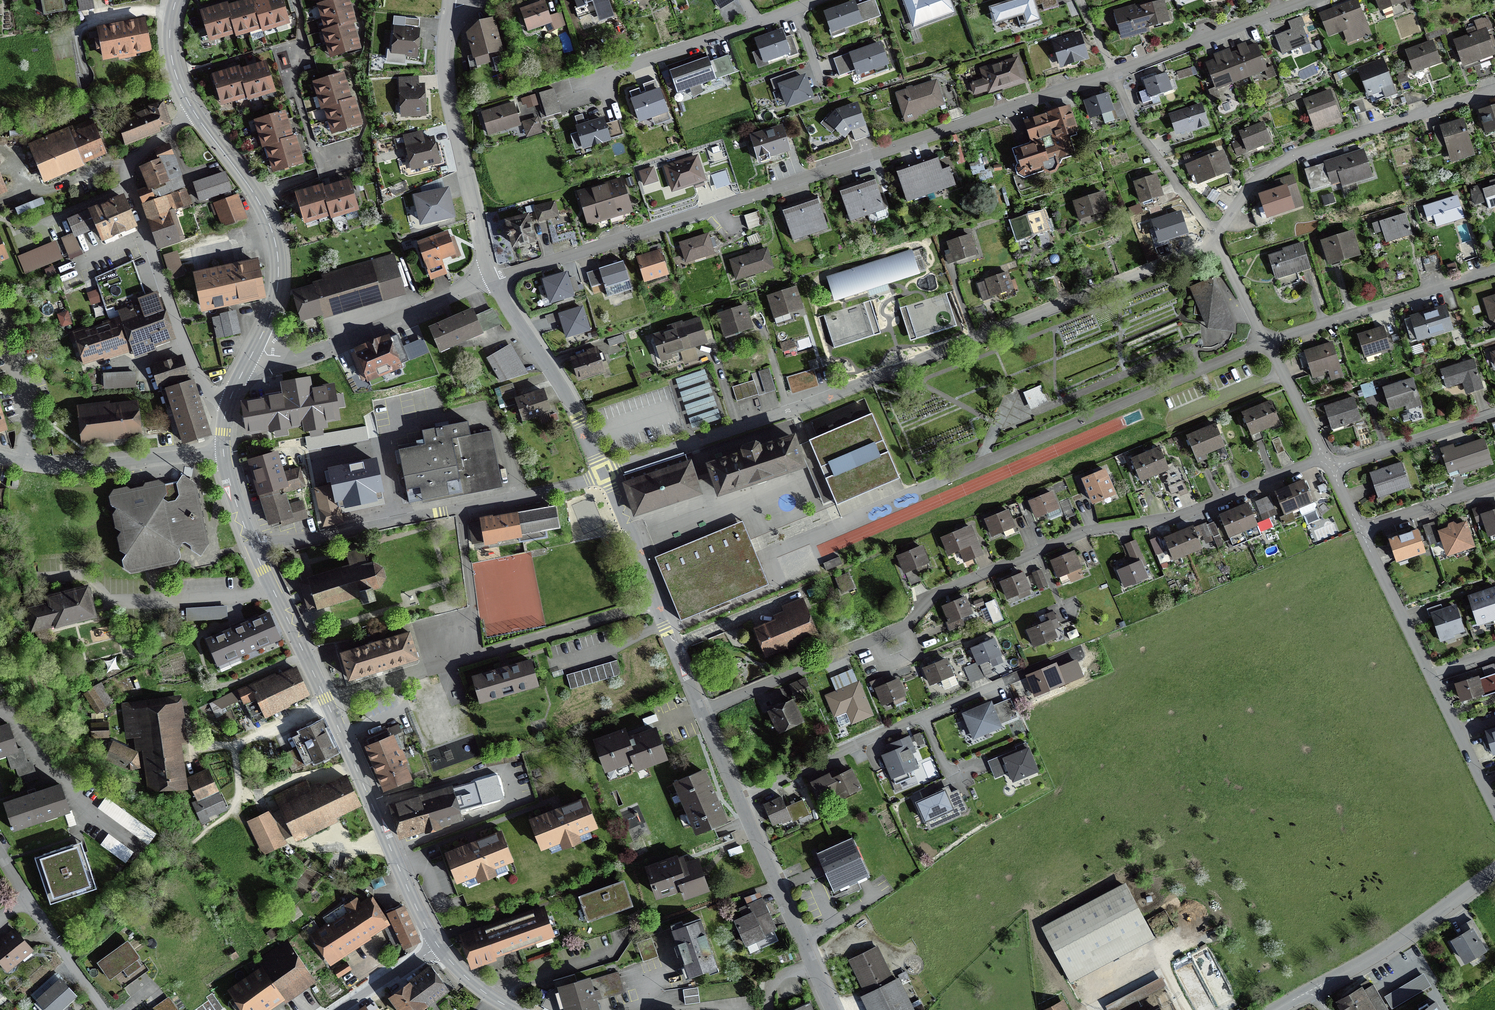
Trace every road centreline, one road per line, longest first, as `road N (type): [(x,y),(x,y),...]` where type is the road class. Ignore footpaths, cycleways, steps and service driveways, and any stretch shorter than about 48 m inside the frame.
road 1 (residential): [(702,712),(905,628),(950,585),(1083,532),(1173,518),(1324,456)]
road 2 (residential): [(493,281),(1113,73)]
road 3 (residential): [(604,474),(956,346)]
road 4 (residential): [(924,488),(1267,342)]
road 5 (residential): [(227,402),(206,389),(193,362),(128,181),(132,160),(192,109)]
road 6 (residential): [(328,703),(660,602)]
road 7 (residential): [(1214,237),(1242,197),(1280,165),(1494,93)]
road 8 (residential): [(739,801),(1004,682)]
road 9 (residential): [(956,346),(1214,237)]
road 10 (residential): [(448,9),(445,81),(493,281)]
road 11 (tertiary): [(254,351),(274,302),(276,246),(255,195),(192,109)]
road 12 (tertiary): [(437,944),(328,703)]
road 13 (residential): [(254,351),(318,351),(493,281)]
road 14 (residential): [(1267,342),(1494,271)]
road 15 (residential): [(739,801),(832,1009)]
road 16 (residential): [(0,459),(76,468),(223,453)]
road 17 (residential): [(1313,990),(1494,871)]
road 18 (residential): [(1113,73),(1305,0)]
road 19 (residential): [(1113,73),(1144,139),(1214,237)]
road 20 (residential): [(253,546),(430,514)]
road 21 (residential): [(430,514),(604,474)]
road 22 (tertiary): [(328,703),(253,546)]
road 23 (residential): [(1330,469),(1494,414)]
road 24 (residential): [(759,21),(603,74)]
road 25 (residential): [(1360,530),(1430,674)]
road 26 (residential): [(493,281),(574,412)]
road 27 (residential): [(1360,530),(1494,484)]
road 28 (residential): [(604,474),(660,602)]
road 29 (residential): [(26,897),(103,1009)]
road 30 (residential): [(1267,342),(1324,456)]

